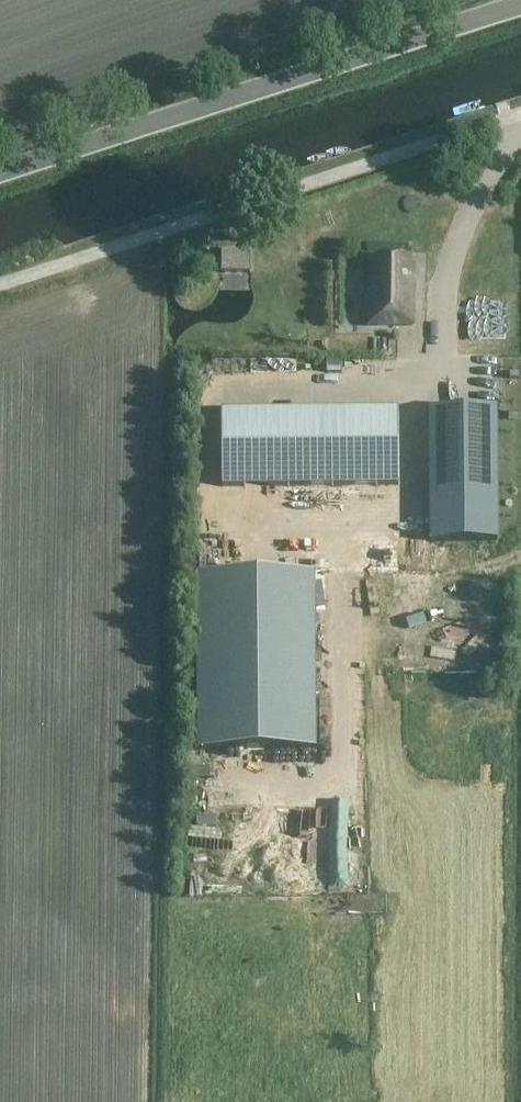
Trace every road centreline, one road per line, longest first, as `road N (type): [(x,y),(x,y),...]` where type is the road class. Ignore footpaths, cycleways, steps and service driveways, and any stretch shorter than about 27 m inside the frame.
road 1 (unclassified): [(0,279),(520,104)]
road 2 (unclassified): [(0,173),(520,4)]

